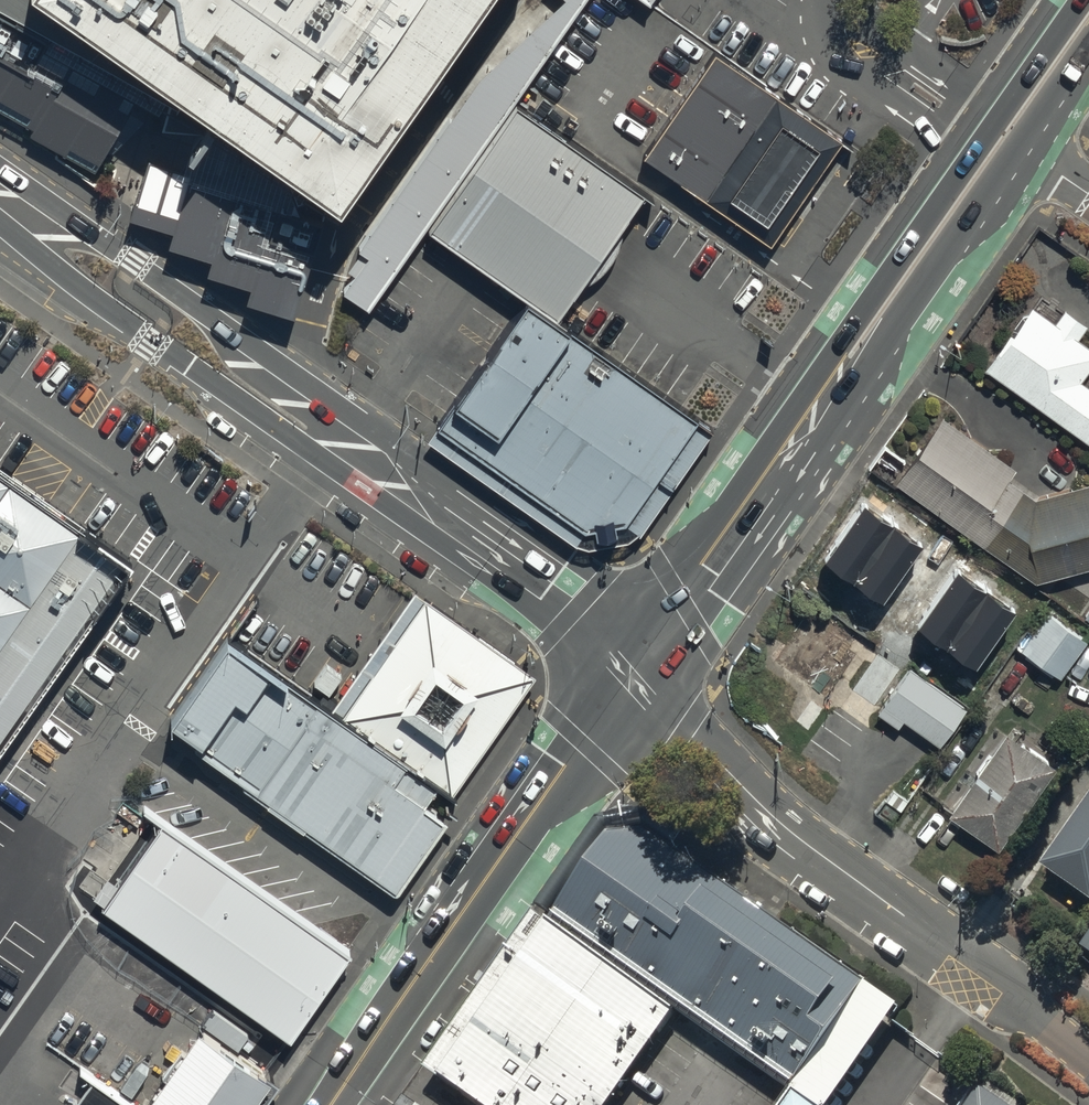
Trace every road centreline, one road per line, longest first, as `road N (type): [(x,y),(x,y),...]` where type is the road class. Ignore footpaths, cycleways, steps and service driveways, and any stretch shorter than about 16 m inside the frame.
road 1 (secondary): [(637,654),(0,197)]
road 2 (tertiary): [(637,654),(708,750),(769,813),(1088,1058)]
road 3 (secondary): [(637,654),(329,1104)]
road 4 (secondary): [(815,401),(822,353),(1051,23),(1088,10)]
road 5 (secondary): [(1022,148),(860,379),(815,401)]
road 6 (secondary): [(815,401),(637,654)]

